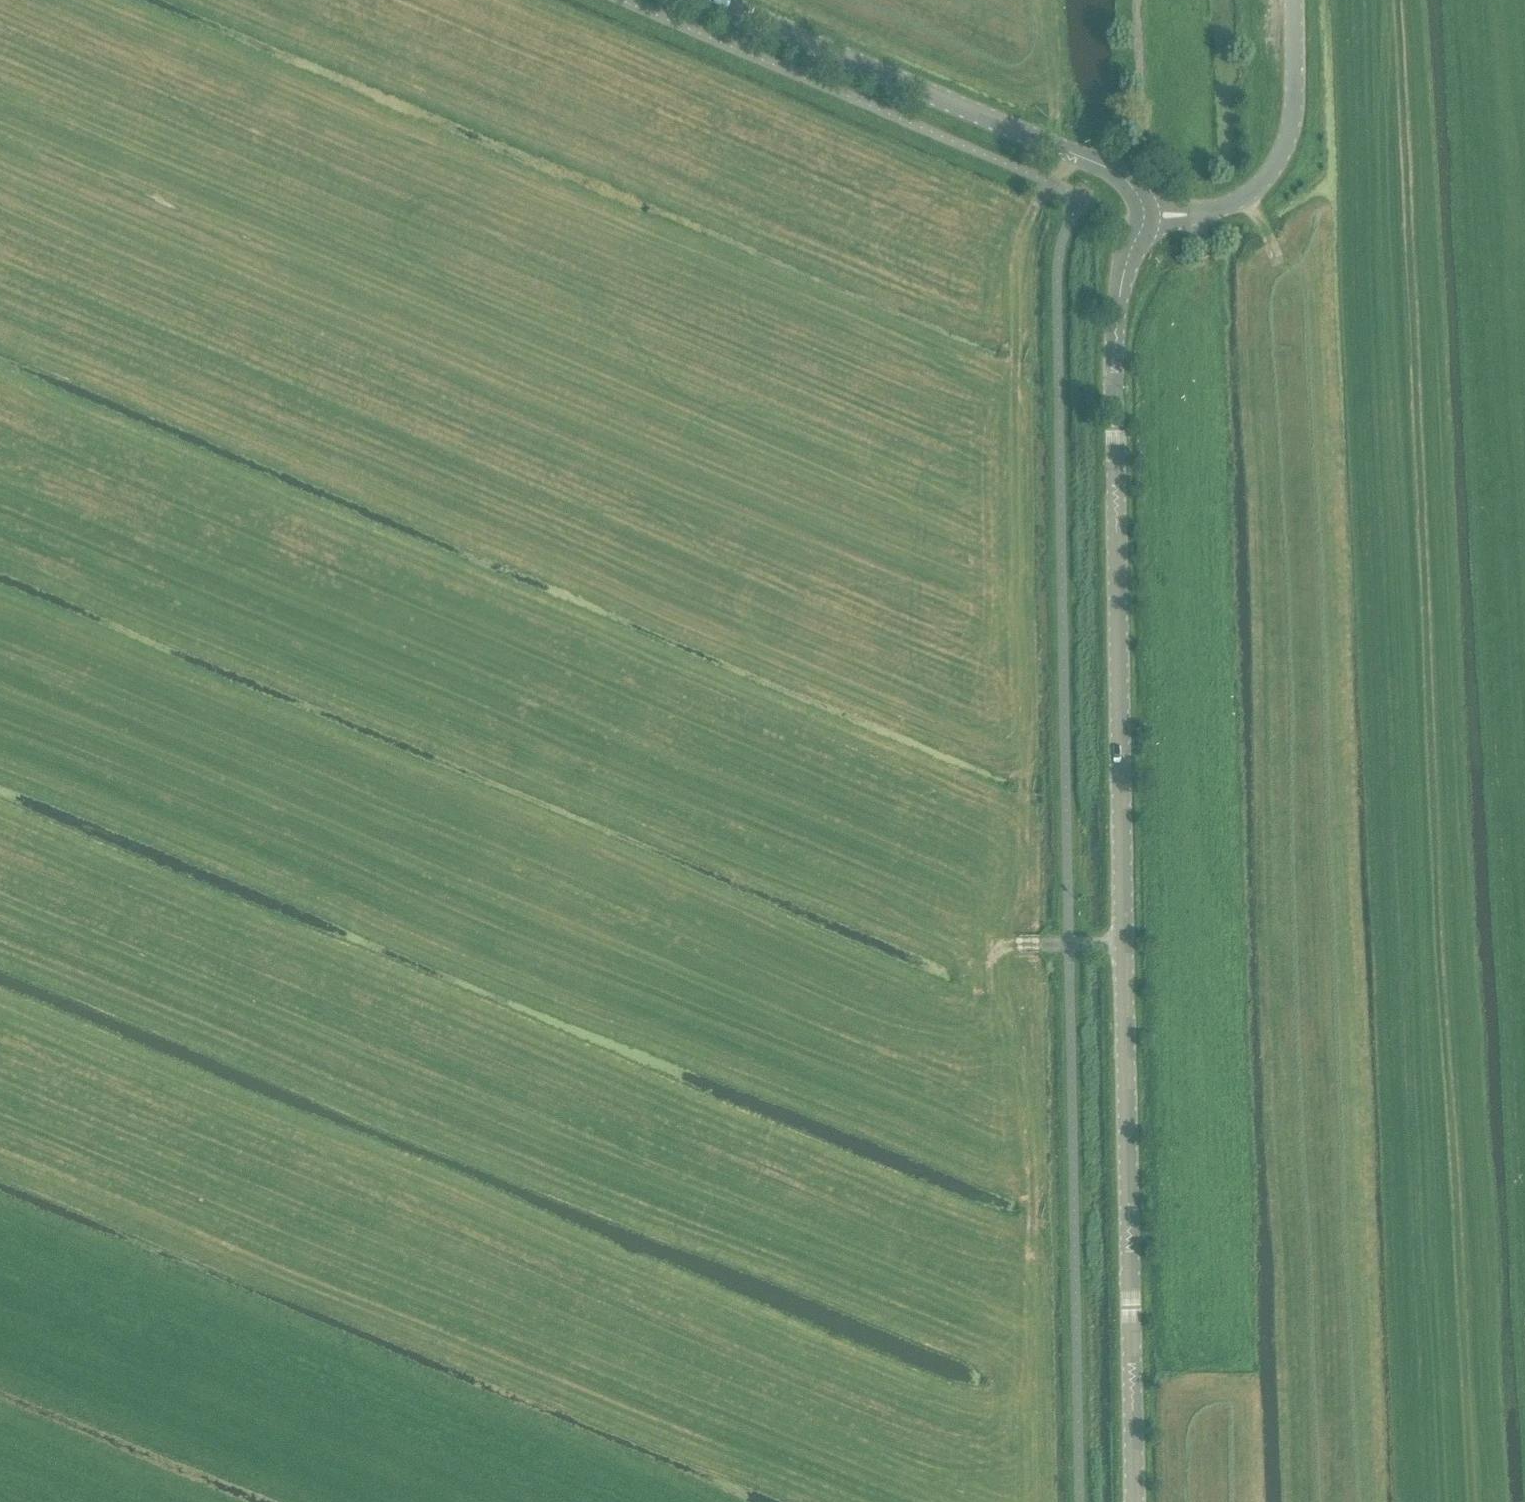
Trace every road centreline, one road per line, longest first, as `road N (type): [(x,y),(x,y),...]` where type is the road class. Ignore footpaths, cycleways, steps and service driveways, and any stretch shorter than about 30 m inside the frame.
road 1 (tertiary): [(1132,1501),(1110,369),(1123,281),(1144,217)]
road 2 (tertiary): [(1144,217),(1138,198),(1111,172),(706,0)]
road 3 (unclassified): [(1144,217),(1232,205),(1277,162),(1295,99),(1294,0)]
road 4 (track): [(1145,143),(1137,0)]

